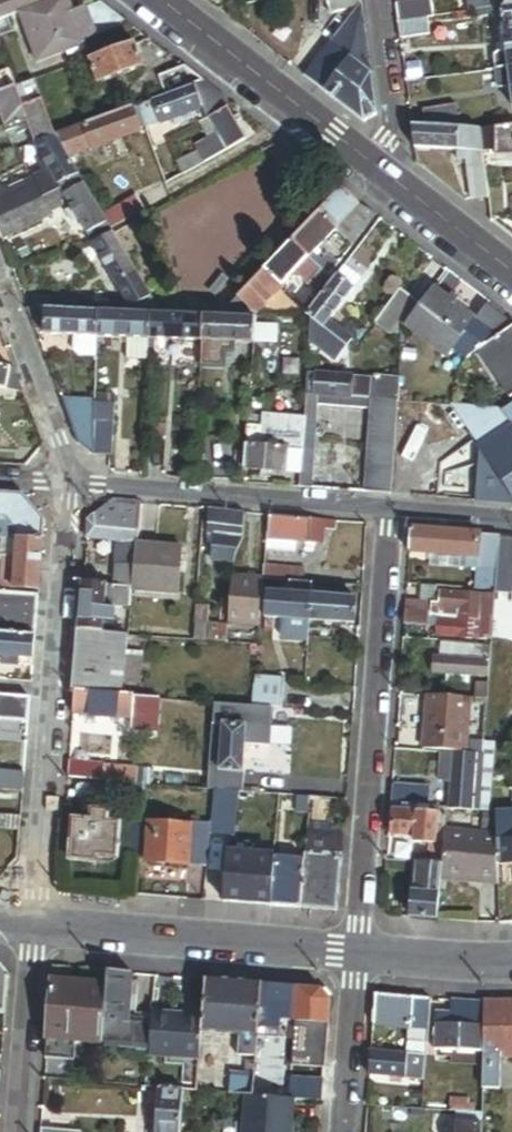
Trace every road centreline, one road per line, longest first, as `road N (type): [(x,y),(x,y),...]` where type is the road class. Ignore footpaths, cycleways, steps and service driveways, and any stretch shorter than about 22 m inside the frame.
road 1 (residential): [(355,955),(394,513)]
road 2 (residential): [(77,489),(37,925)]
road 3 (tertiary): [(355,955),(37,925)]
road 4 (residential): [(77,489),(394,513)]
road 5 (residential): [(167,0),(404,193)]
road 6 (residential): [(0,284),(77,489)]
road 7 (residential): [(37,925),(19,1131)]
road 8 (residential): [(404,193),(379,0)]
road 9 (residential): [(342,1131),(355,955)]
road 10 (tertiary): [(511,961),(355,955)]
road 11 (residential): [(404,193),(511,276)]

